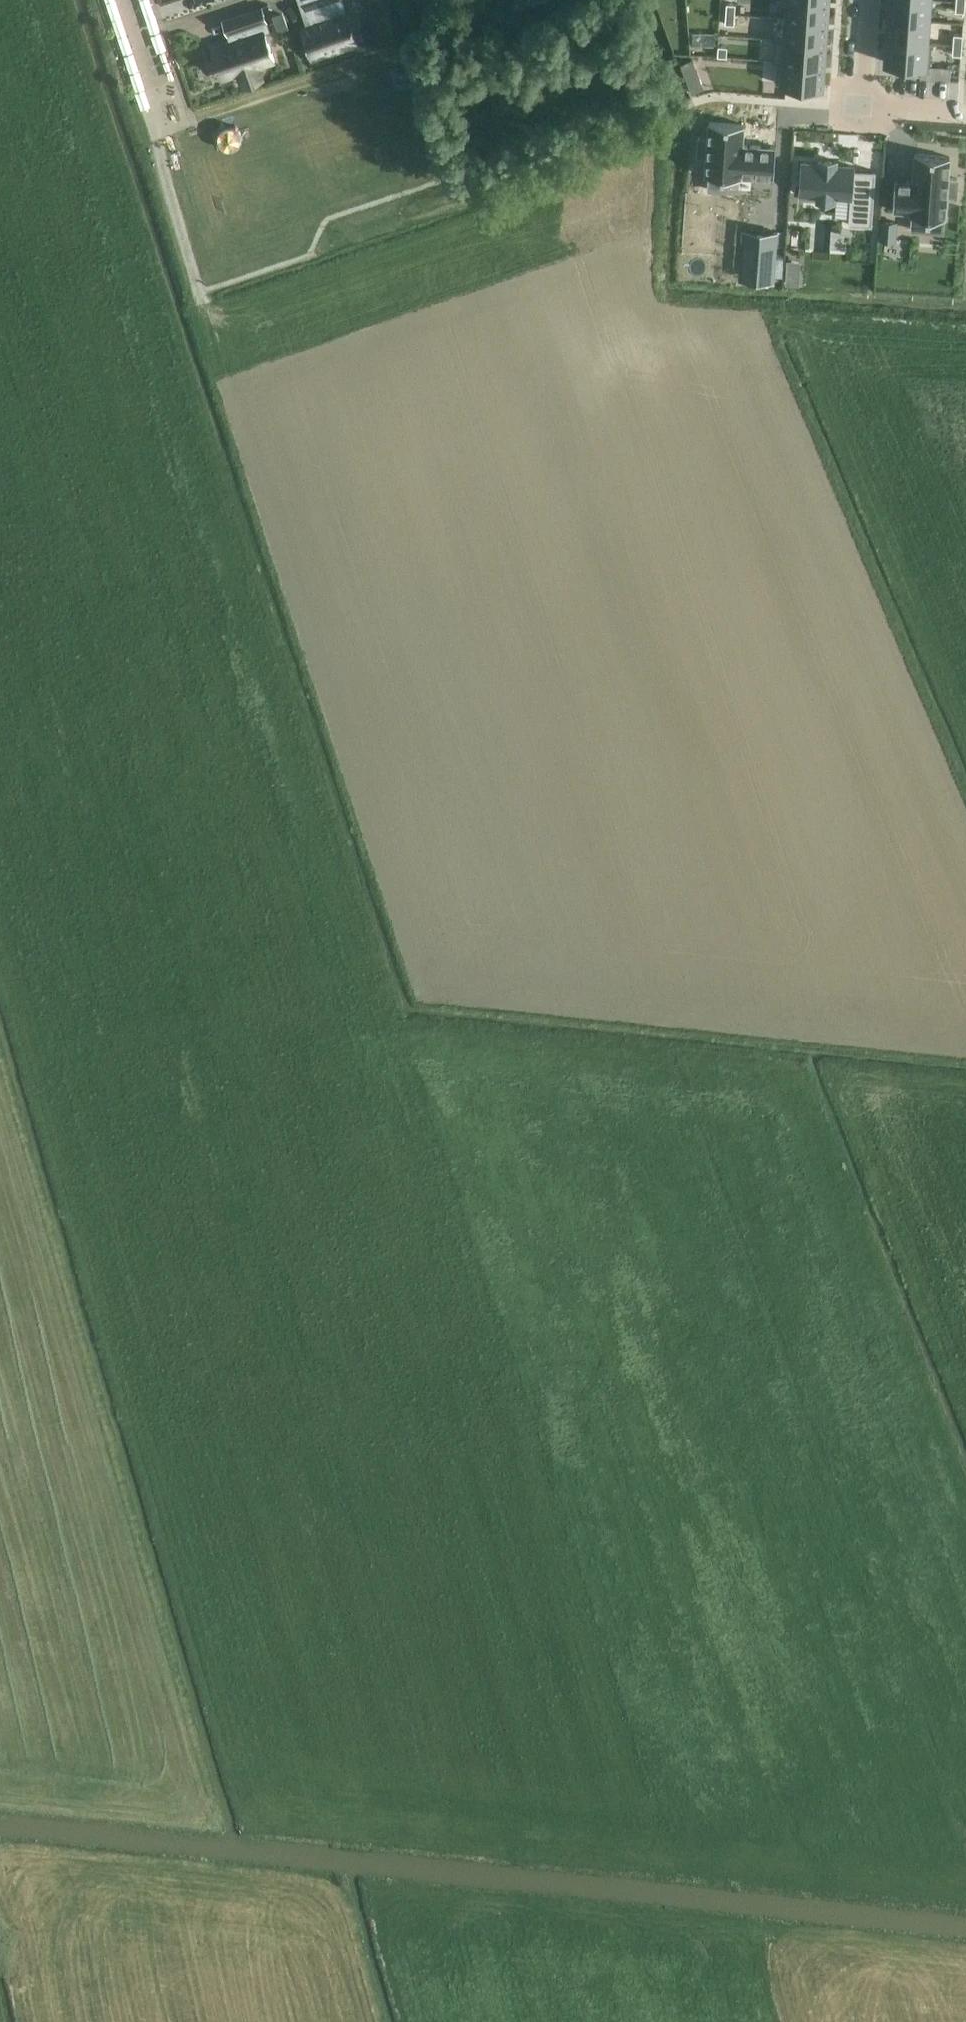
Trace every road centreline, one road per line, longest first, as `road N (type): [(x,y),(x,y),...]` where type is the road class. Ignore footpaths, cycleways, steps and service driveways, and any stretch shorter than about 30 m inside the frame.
road 1 (residential): [(120,0),(162,129)]

